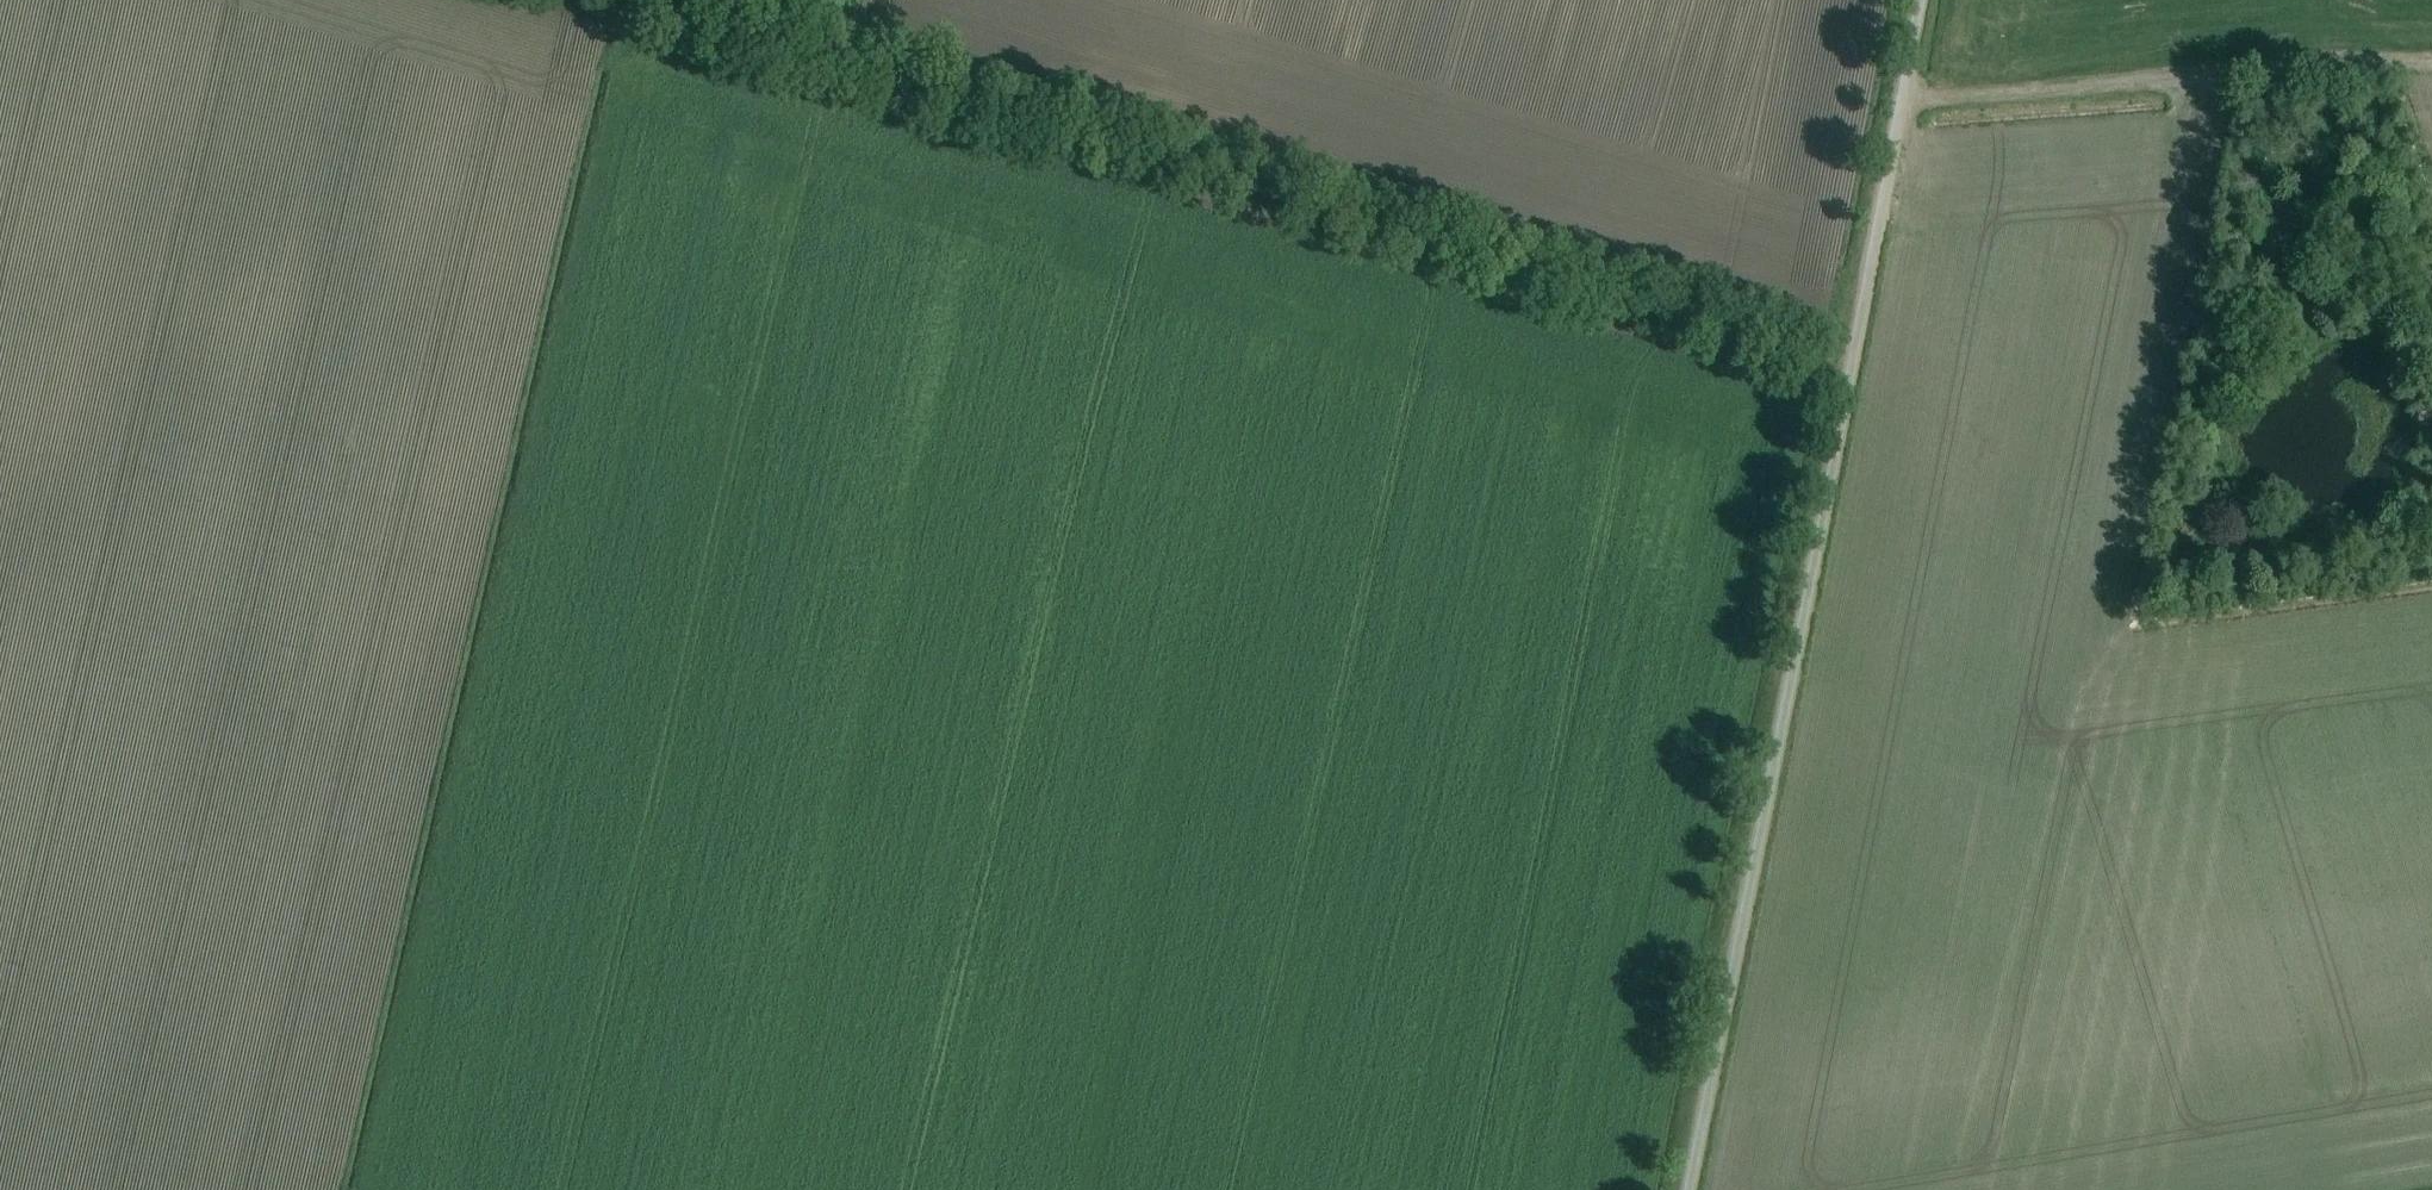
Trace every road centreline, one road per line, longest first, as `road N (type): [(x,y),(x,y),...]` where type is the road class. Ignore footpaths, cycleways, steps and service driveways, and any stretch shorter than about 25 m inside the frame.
road 1 (track): [(653,0),(1852,362)]
road 2 (track): [(2431,61),(1900,99)]

